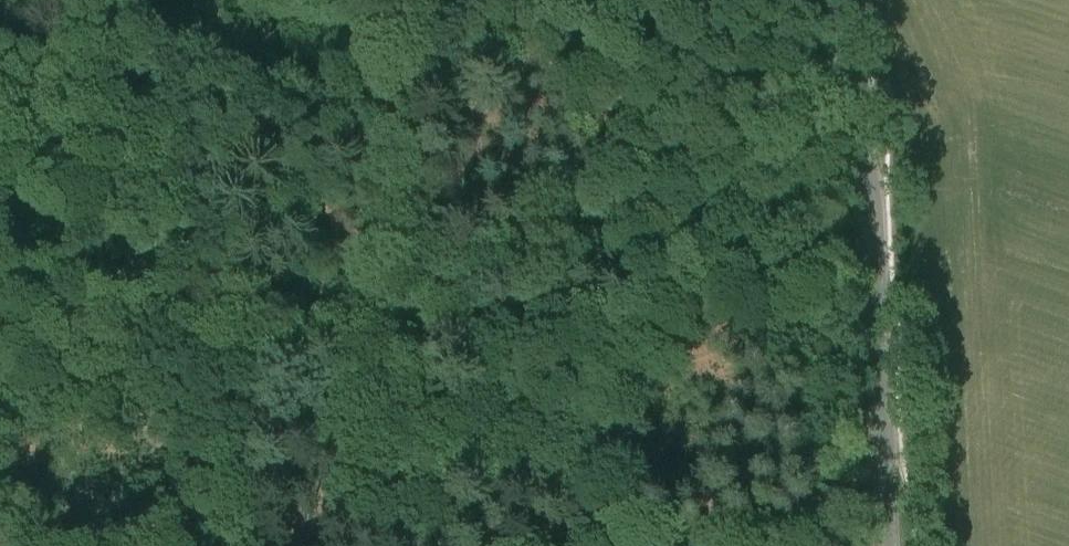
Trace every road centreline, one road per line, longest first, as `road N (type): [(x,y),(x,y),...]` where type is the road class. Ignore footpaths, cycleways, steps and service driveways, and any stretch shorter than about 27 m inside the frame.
road 1 (secondary): [(890,545),(869,178),(846,88),(804,0)]

